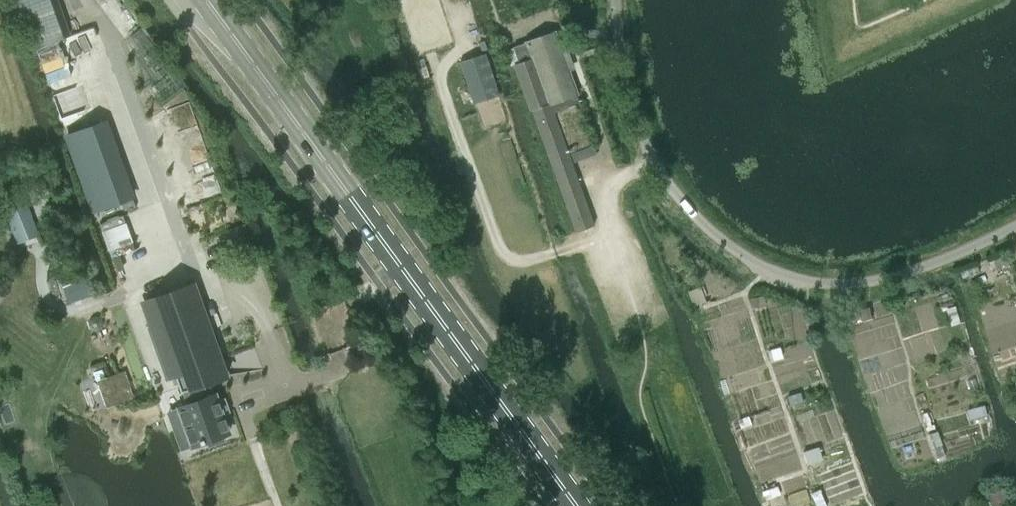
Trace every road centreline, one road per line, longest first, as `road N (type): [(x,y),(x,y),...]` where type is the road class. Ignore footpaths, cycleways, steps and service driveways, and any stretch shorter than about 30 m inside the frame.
road 1 (primary): [(207,0),(577,505)]
road 2 (unclassified): [(1015,224),(918,267),(860,282),(790,278),(762,266),(693,212),(659,166),(629,95),(617,0)]

